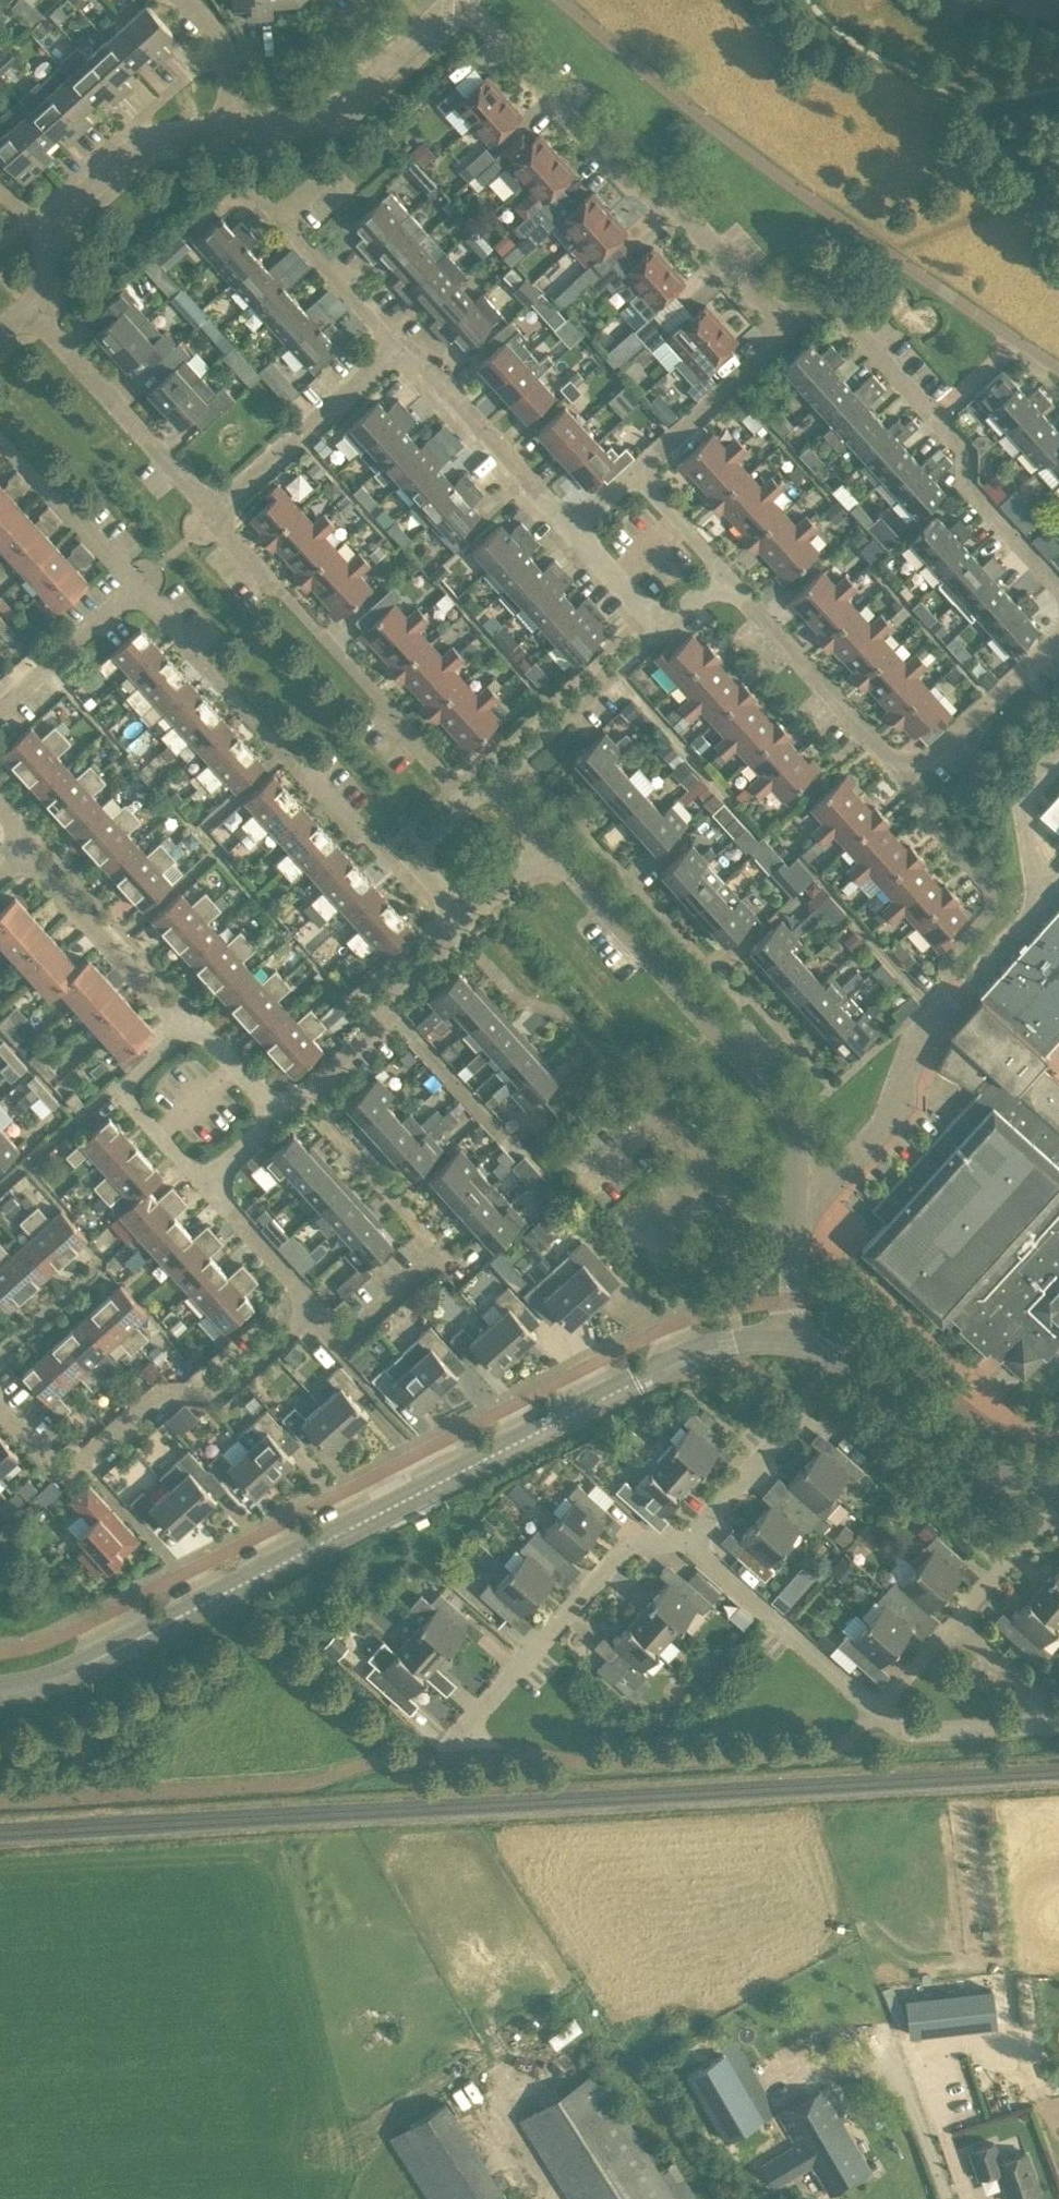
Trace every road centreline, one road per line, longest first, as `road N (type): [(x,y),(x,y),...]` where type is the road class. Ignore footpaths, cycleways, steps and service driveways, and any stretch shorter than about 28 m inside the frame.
road 1 (tertiary): [(0,1687),(86,1664),(684,1356),(742,1339),(791,1336)]
road 2 (residential): [(1058,636),(916,772),(892,772),(723,577)]
road 3 (residential): [(797,1186),(794,1121),(535,839)]
road 4 (residential): [(472,14),(627,181),(661,185),(780,318)]
road 5 (residential): [(780,318),(839,313),(964,448),(963,495),(1058,603)]
road 6 (residential): [(303,1316),(220,1391),(157,1390),(60,1472),(0,1410)]
road 7 (residential): [(395,869),(134,590)]
road 8 (residential): [(467,797),(211,515)]
road 9 (residential): [(797,1186),(824,1184),(880,1133),(919,1040),(1034,919)]
road 10 (residential): [(452,1756),(632,1542),(697,1535)]
road 11 (tertiary): [(791,1336),(840,1356),(961,1465),(1058,1476)]
road 12 (residential): [(230,126),(340,110),(439,15),(472,14)]
road 13 (residential): [(211,515),(31,312)]
road 14 (residential): [(574,531),(412,358),(390,345)]
road 15 (residential): [(877,1708),(701,1552),(697,1535)]
road 16 (residential): [(211,515),(390,345)]
road 17 (residential): [(492,792),(664,631)]
road 18 (residential): [(185,1024),(24,856)]
road 19 (residential): [(207,1183),(117,1087),(185,1024)]
road 20 (residential): [(635,472),(772,345),(780,318)]
road 21 (residential): [(49,224),(149,137),(230,126)]
road 22 (residential): [(134,590),(0,445)]
road 23 (residential): [(1058,1725),(919,1734),(877,1708)]
road 24 (residential): [(0,713),(134,590)]
road 25 (residential): [(390,345),(269,211)]
road 26 (residential): [(439,1254),(343,1334),(328,1317),(303,1316)]
road 27 (residential): [(303,1316),(306,1293),(207,1183)]
road 28 (residential): [(500,1130),(389,1011)]
road 29 (residential): [(697,1535),(801,1415)]
road 30 (residential): [(276,1116),(389,1011)]
road 31 (residential): [(791,1336),(797,1186)]
road 32 (residential): [(1058,1721),(955,1621)]
road 33 (residential): [(955,1621),(1046,1515)]
road 34 (residential): [(187,0),(219,35),(230,126)]
road 35 (residential): [(723,577),(635,472)]
road 36 (residential): [(664,631),(574,531)]
road 37 (residential): [(276,1116),(185,1024)]

